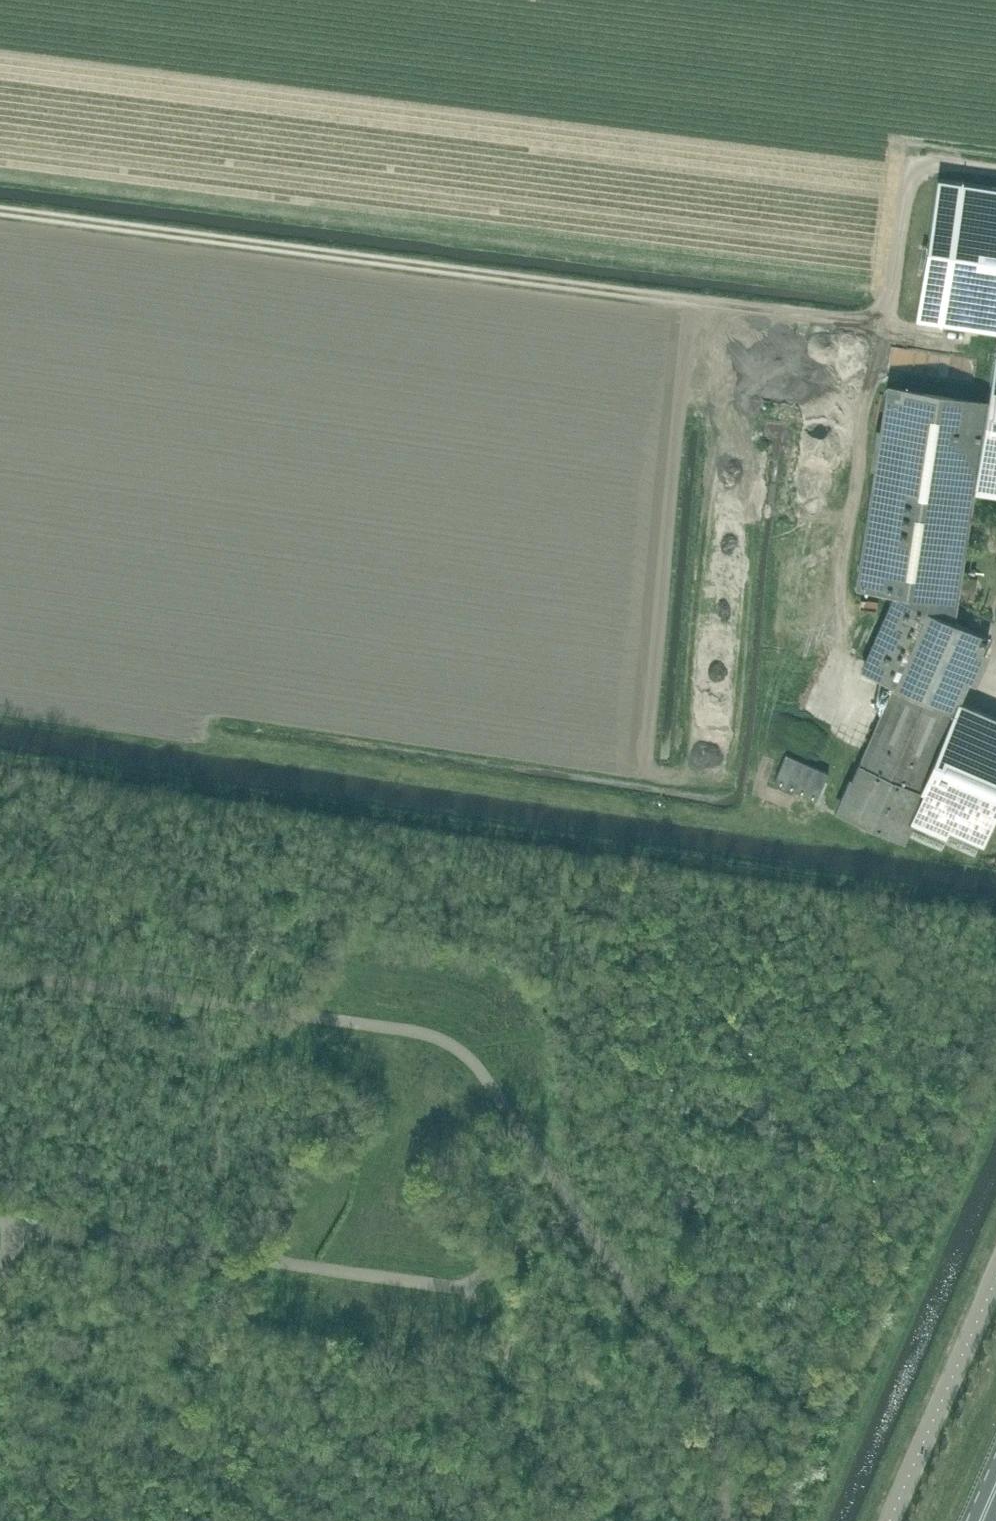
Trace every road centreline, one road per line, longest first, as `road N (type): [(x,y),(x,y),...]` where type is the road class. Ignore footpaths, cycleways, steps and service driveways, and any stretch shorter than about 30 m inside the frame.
road 1 (track): [(995,175),(914,163),(886,326),(0,208)]
road 2 (unclassified): [(889,1520),(995,1278)]

